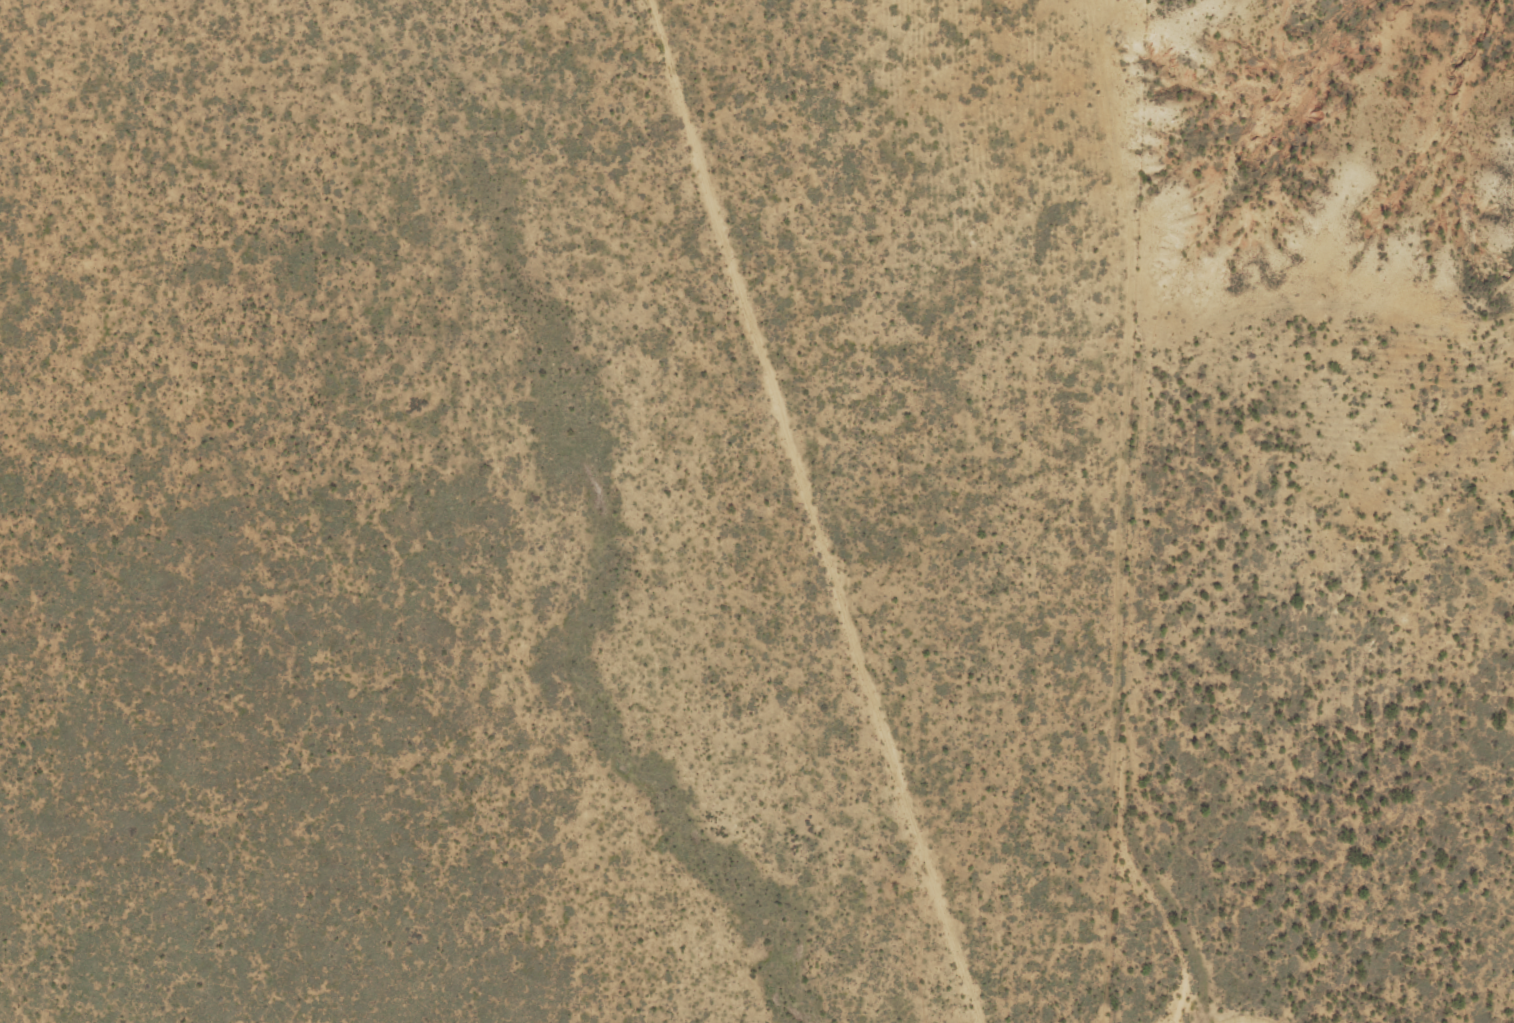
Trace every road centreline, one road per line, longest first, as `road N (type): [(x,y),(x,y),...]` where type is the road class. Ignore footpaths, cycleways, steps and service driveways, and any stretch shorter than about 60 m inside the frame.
road 1 (track): [(1220,412),(1298,374),(1513,376)]

